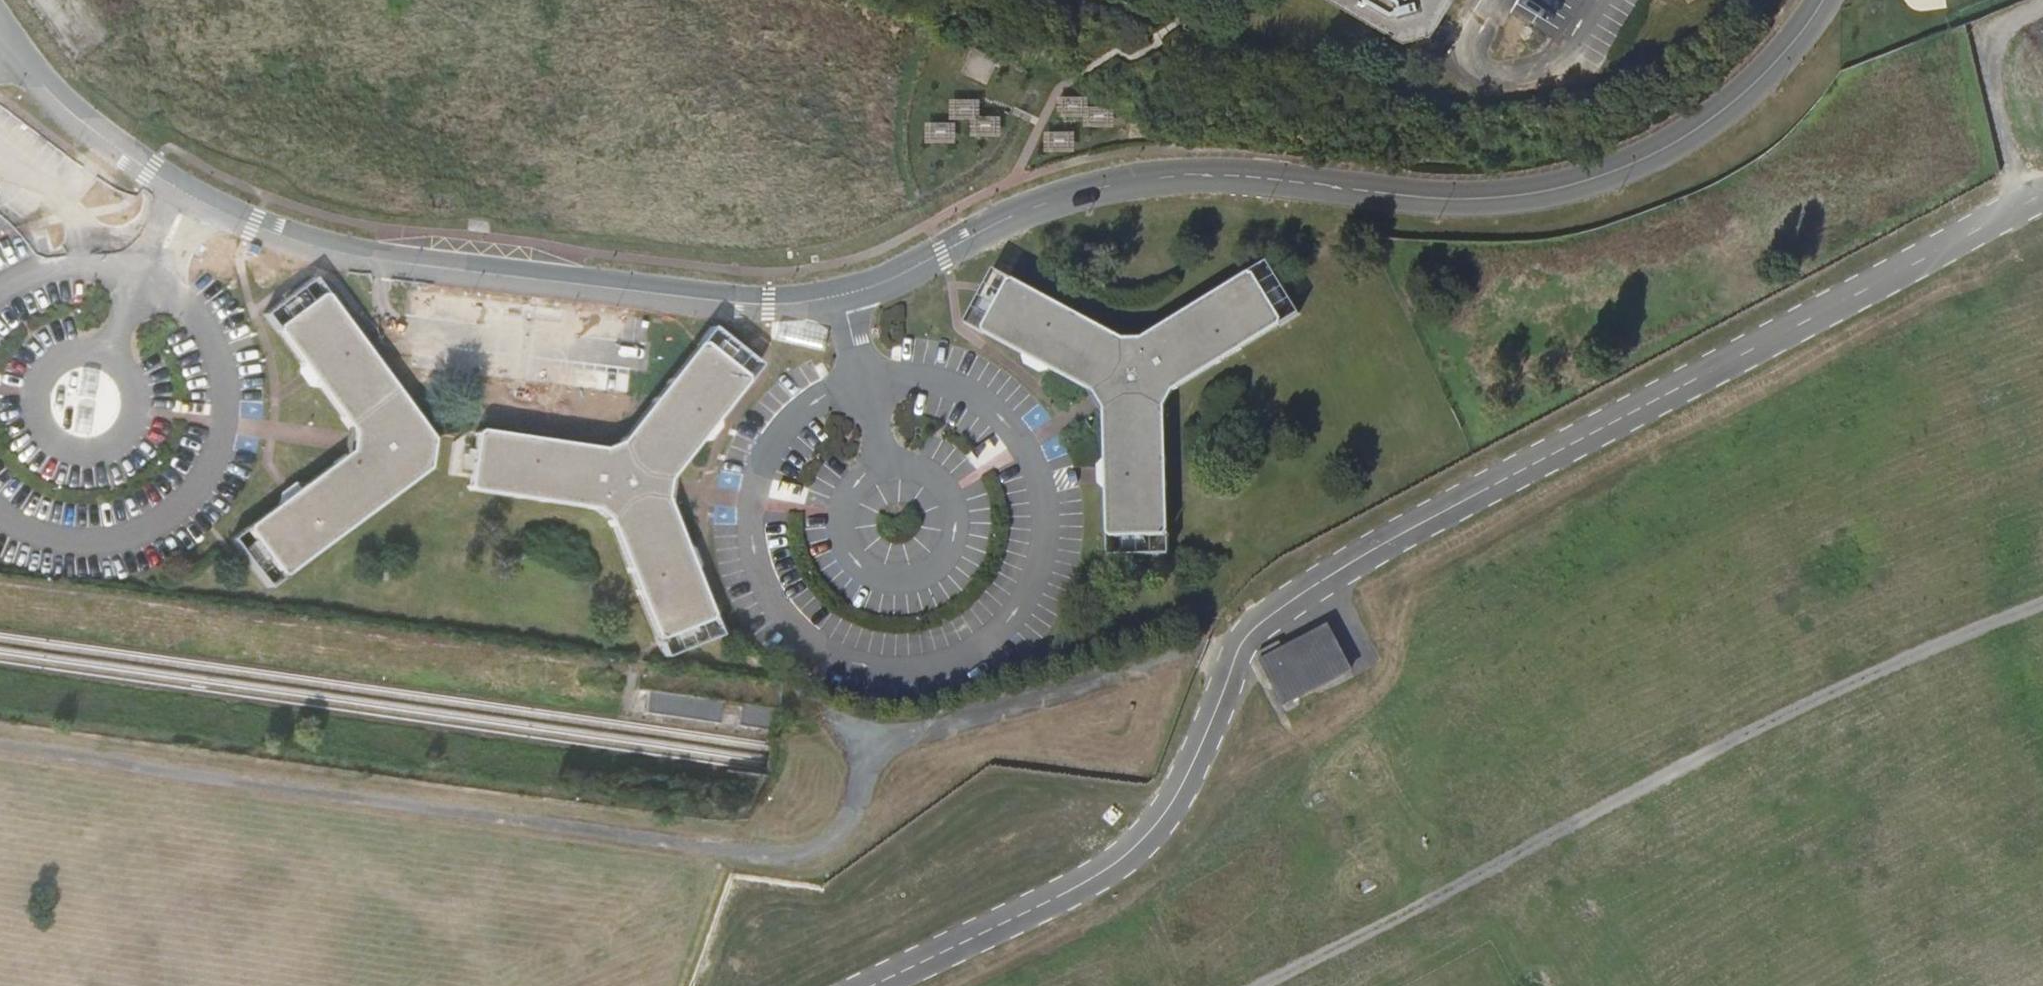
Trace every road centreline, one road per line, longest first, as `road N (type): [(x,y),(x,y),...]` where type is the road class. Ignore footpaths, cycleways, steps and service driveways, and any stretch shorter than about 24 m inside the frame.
road 1 (unclassified): [(17,59),(148,172),(298,246),(634,295),(797,305),(918,269),(1087,190),(1210,177),(1413,200),(1524,197),(1599,178),(1673,147),(1727,108),(1825,0)]
road 2 (track): [(1262,985),(1778,717),(2042,604)]

